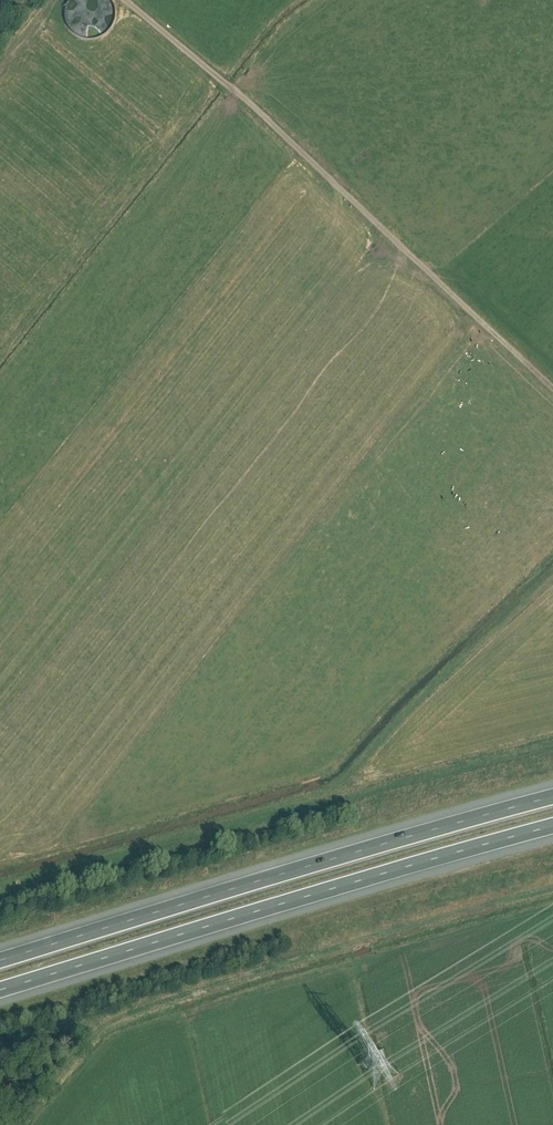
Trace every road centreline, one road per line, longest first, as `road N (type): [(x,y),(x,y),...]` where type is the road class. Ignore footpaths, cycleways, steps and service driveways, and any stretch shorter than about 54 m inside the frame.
road 1 (motorway): [(0,988),(552,826)]
road 2 (motorway): [(552,797),(0,959)]

